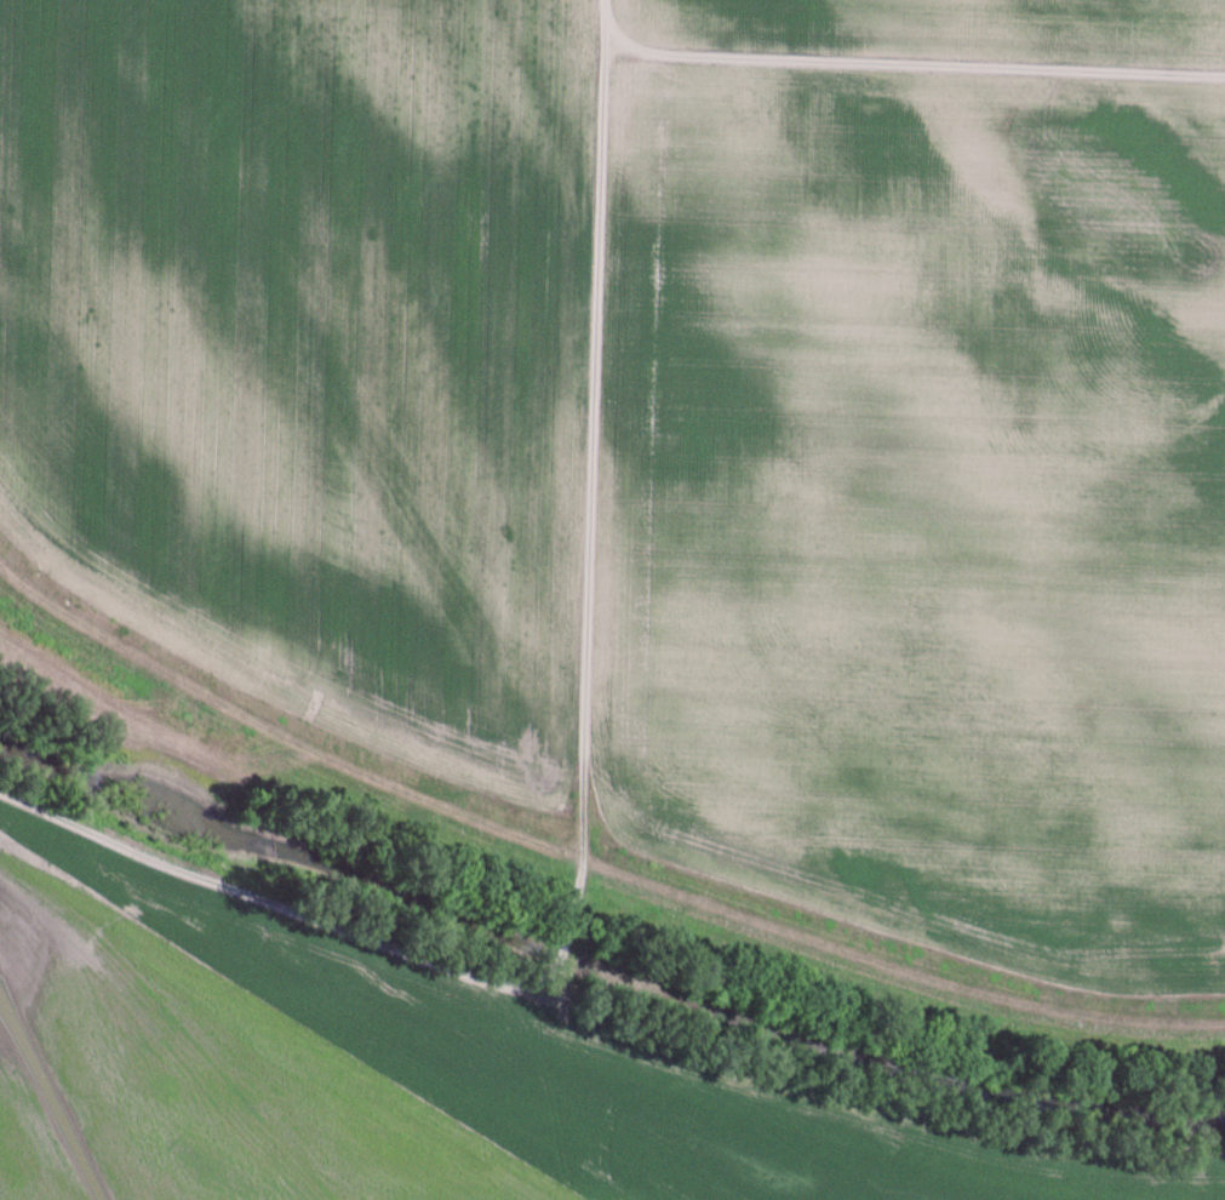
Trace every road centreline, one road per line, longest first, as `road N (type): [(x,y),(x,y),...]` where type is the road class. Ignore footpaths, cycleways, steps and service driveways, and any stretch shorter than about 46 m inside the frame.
road 1 (track): [(0,795),(172,872),(406,953),(505,984),(544,982),(566,953),(577,885),(605,0)]
road 2 (track): [(1224,1016),(1038,1008),(729,920),(445,812),(294,741),(84,625),(0,568)]

